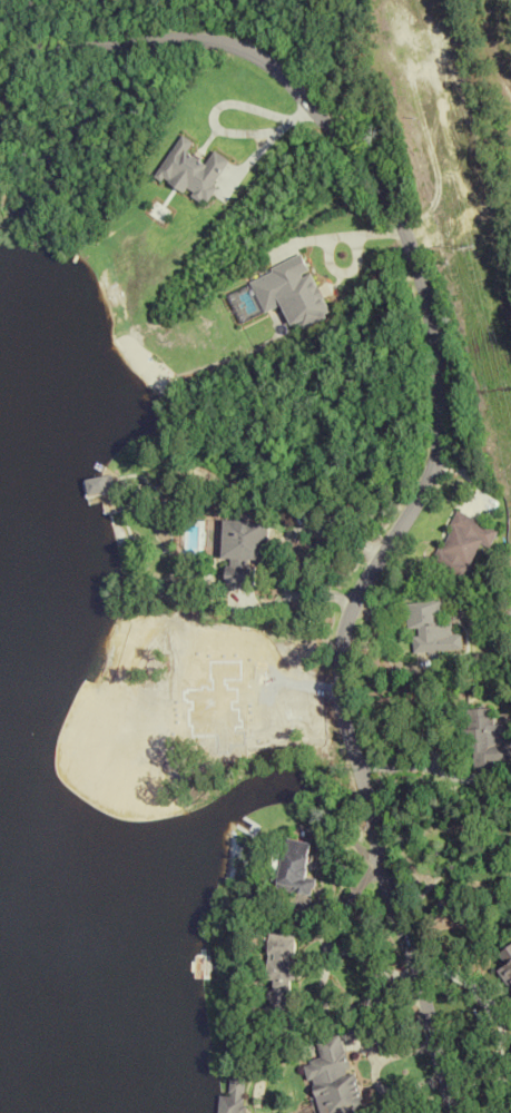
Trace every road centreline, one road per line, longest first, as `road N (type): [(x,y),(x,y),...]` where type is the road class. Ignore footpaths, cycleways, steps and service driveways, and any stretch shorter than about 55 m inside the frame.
road 1 (residential): [(452,1112),(379,874),(338,713),(334,661),(354,587),(426,480),(433,452),(436,357),(406,238),(351,147),(267,58),(224,39),(179,36),(0,50)]

